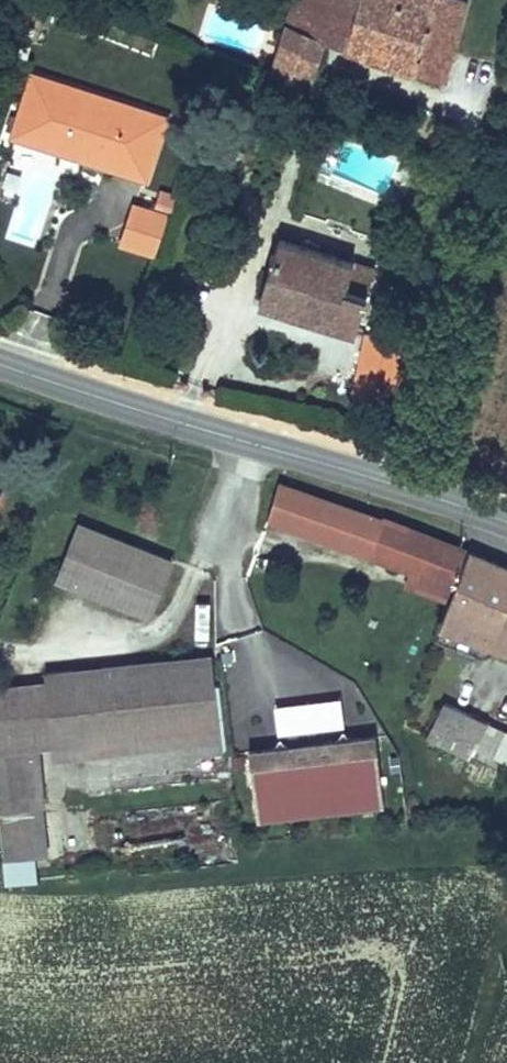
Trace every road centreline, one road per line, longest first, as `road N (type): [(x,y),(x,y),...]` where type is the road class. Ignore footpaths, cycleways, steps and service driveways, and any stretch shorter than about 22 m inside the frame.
road 1 (tertiary): [(0,363),(506,522)]

